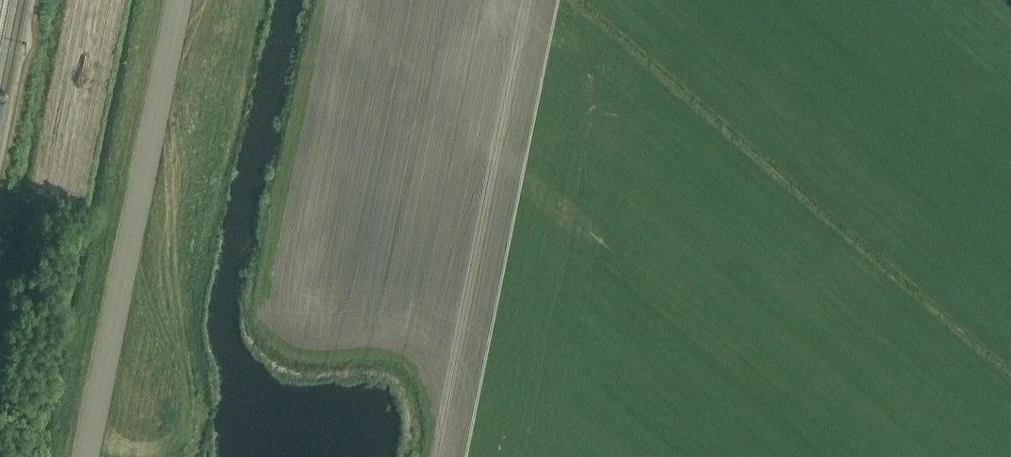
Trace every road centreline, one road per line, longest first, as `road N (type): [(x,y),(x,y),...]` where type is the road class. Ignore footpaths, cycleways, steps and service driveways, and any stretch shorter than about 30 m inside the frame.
road 1 (unclassified): [(85,456),(180,0)]

